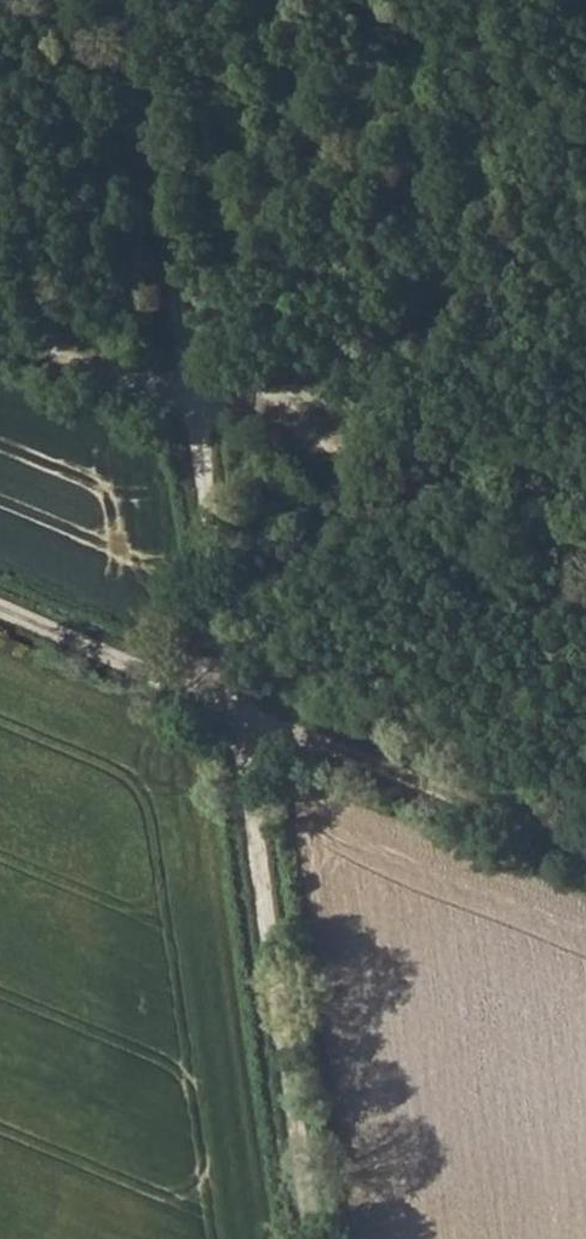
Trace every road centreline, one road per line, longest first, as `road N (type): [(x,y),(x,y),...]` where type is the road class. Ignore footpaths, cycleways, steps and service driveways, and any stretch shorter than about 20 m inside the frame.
road 1 (track): [(311,1238),(196,410)]
road 2 (track): [(585,853),(0,608)]
road 3 (track): [(196,410),(140,0)]

